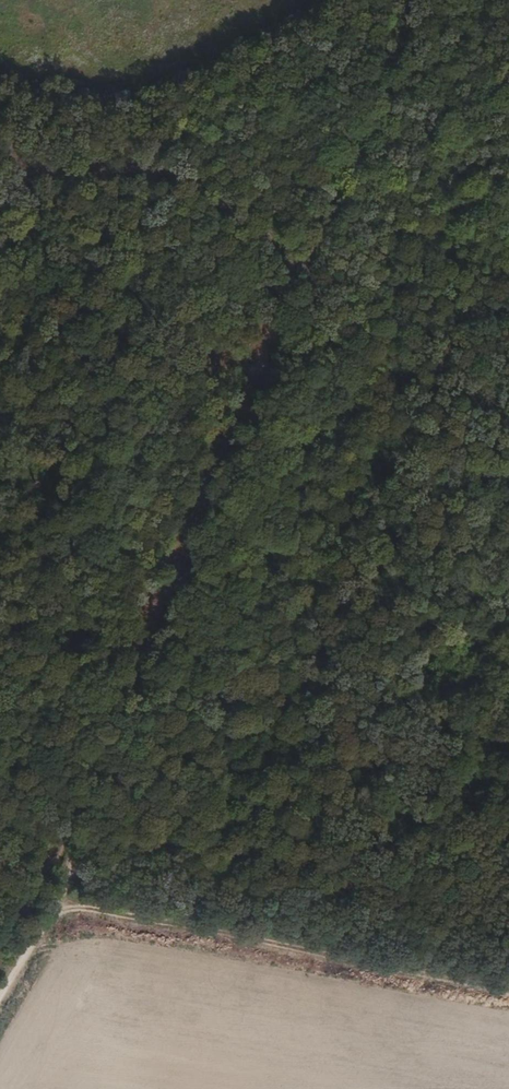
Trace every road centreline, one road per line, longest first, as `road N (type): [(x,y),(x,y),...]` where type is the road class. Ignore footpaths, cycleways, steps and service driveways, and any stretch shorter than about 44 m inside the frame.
road 1 (track): [(71,875),(333,202)]
road 2 (track): [(508,992),(56,900)]
road 3 (track): [(333,202),(418,0)]
road 4 (track): [(71,875),(0,996)]

